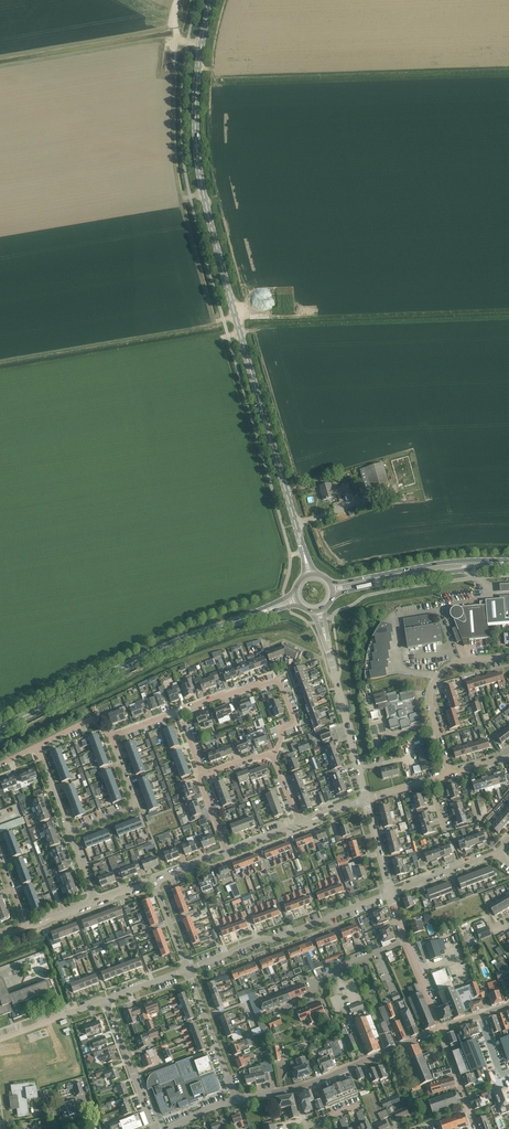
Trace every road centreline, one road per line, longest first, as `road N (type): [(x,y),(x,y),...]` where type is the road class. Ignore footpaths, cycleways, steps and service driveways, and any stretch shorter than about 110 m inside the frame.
road 1 (tertiary): [(301,542),(196,151),(196,83),(211,0)]
road 2 (primary): [(0,729),(166,647),(249,616)]
road 3 (residential): [(187,969),(390,895)]
road 4 (residential): [(179,711),(276,681),(293,720),(273,754)]
road 5 (residential): [(448,773),(435,683),(455,663),(508,656)]
road 6 (residential): [(407,942),(336,970),(314,982),(317,996),(268,1014)]
road 7 (residential): [(294,1090),(440,1029)]
road 8 (tertiary): [(366,799),(329,653)]
road 9 (primary): [(332,597),(475,565)]
road 10 (primary): [(475,565),(331,585)]
road 11 (residential): [(69,831),(135,805),(112,735)]
road 12 (residential): [(236,1099),(187,969)]
road 13 (residential): [(153,1128),(108,999)]

